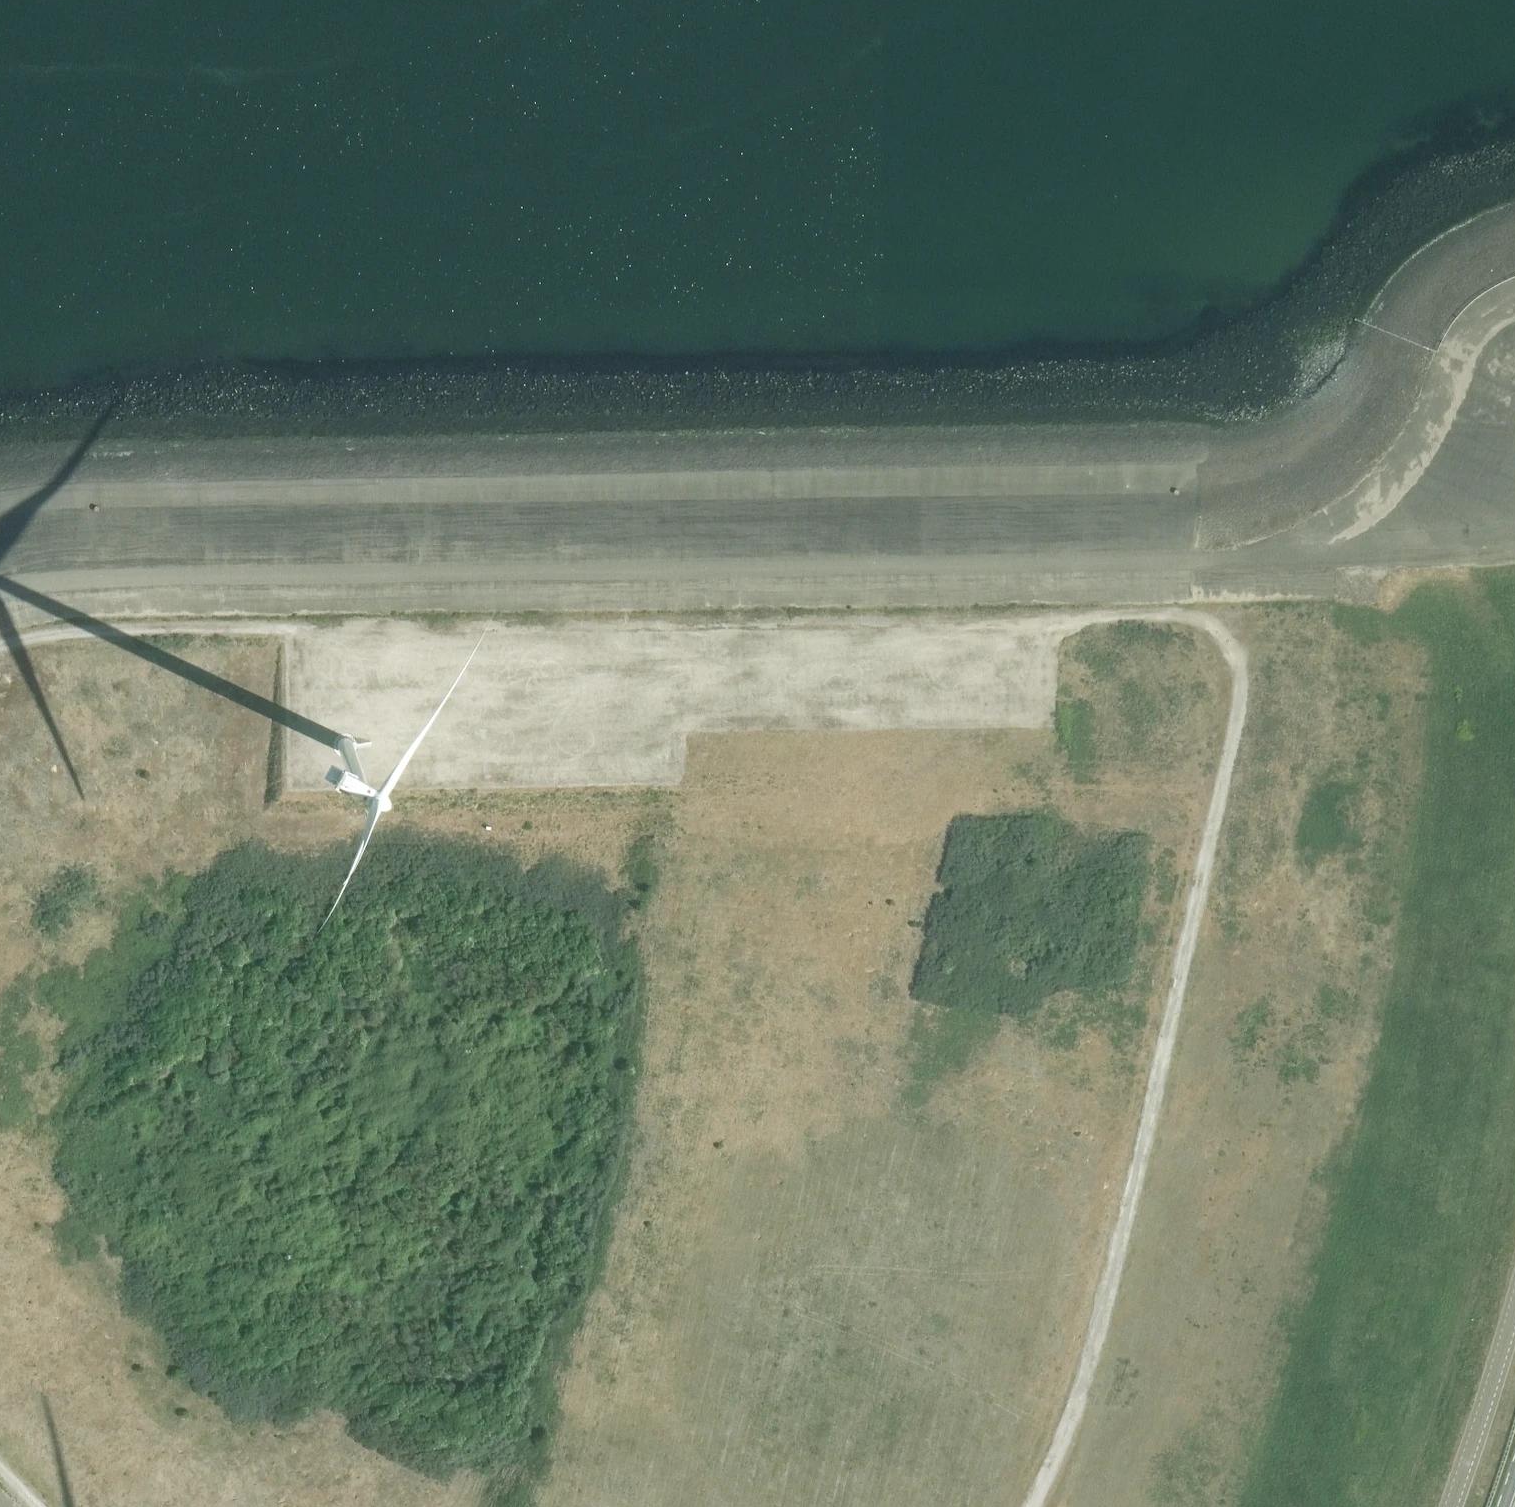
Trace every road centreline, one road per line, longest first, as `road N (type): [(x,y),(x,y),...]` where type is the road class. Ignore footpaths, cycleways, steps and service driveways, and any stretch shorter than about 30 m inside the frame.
road 1 (track): [(1029,1506),(1113,1272),(1249,617),(104,609),(0,622)]
road 2 (unclassified): [(1446,1506),(1514,1287)]

